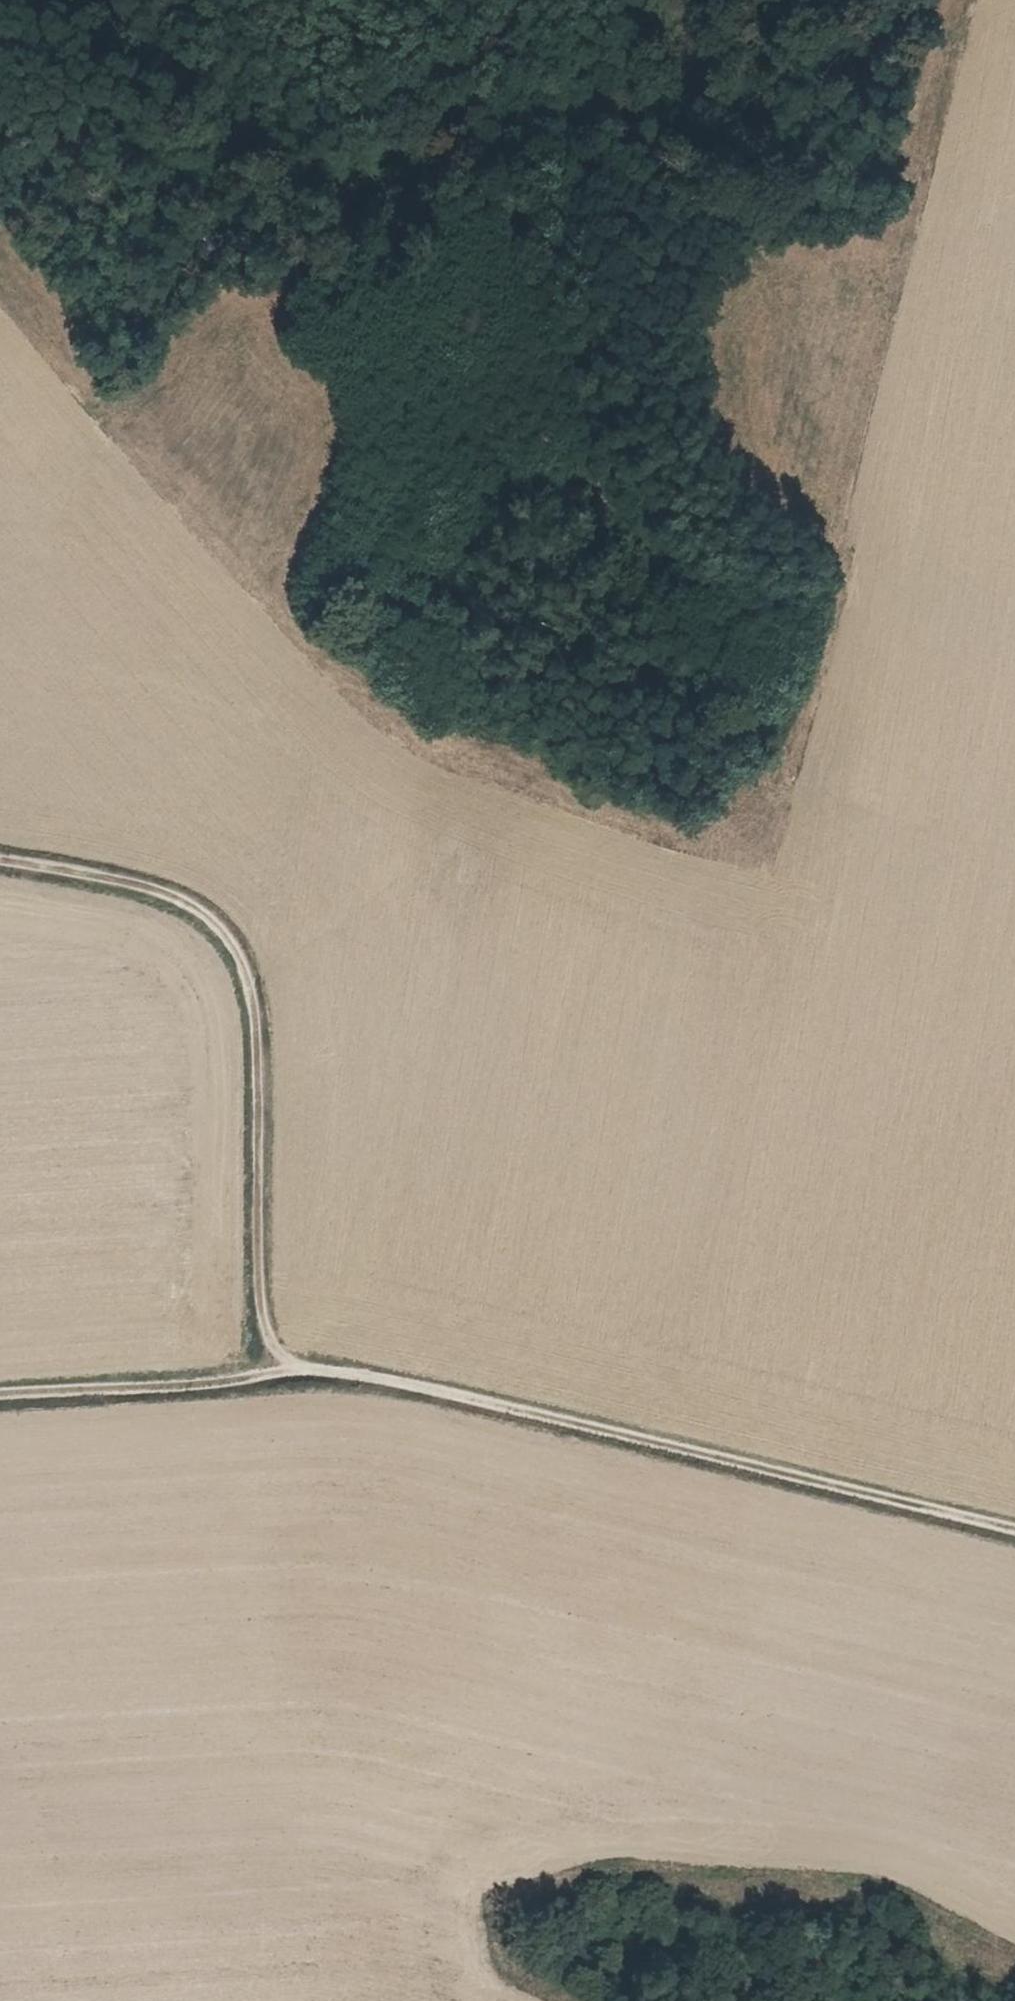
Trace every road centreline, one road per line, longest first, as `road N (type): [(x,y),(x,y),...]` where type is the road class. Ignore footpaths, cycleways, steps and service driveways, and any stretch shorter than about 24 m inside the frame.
road 1 (track): [(1014,1533),(374,1378),(298,1369),(268,1343),(256,1304),(253,995),(230,951),(203,915),(158,894),(0,863)]
road 2 (track): [(0,1396),(161,1389),(298,1369)]

